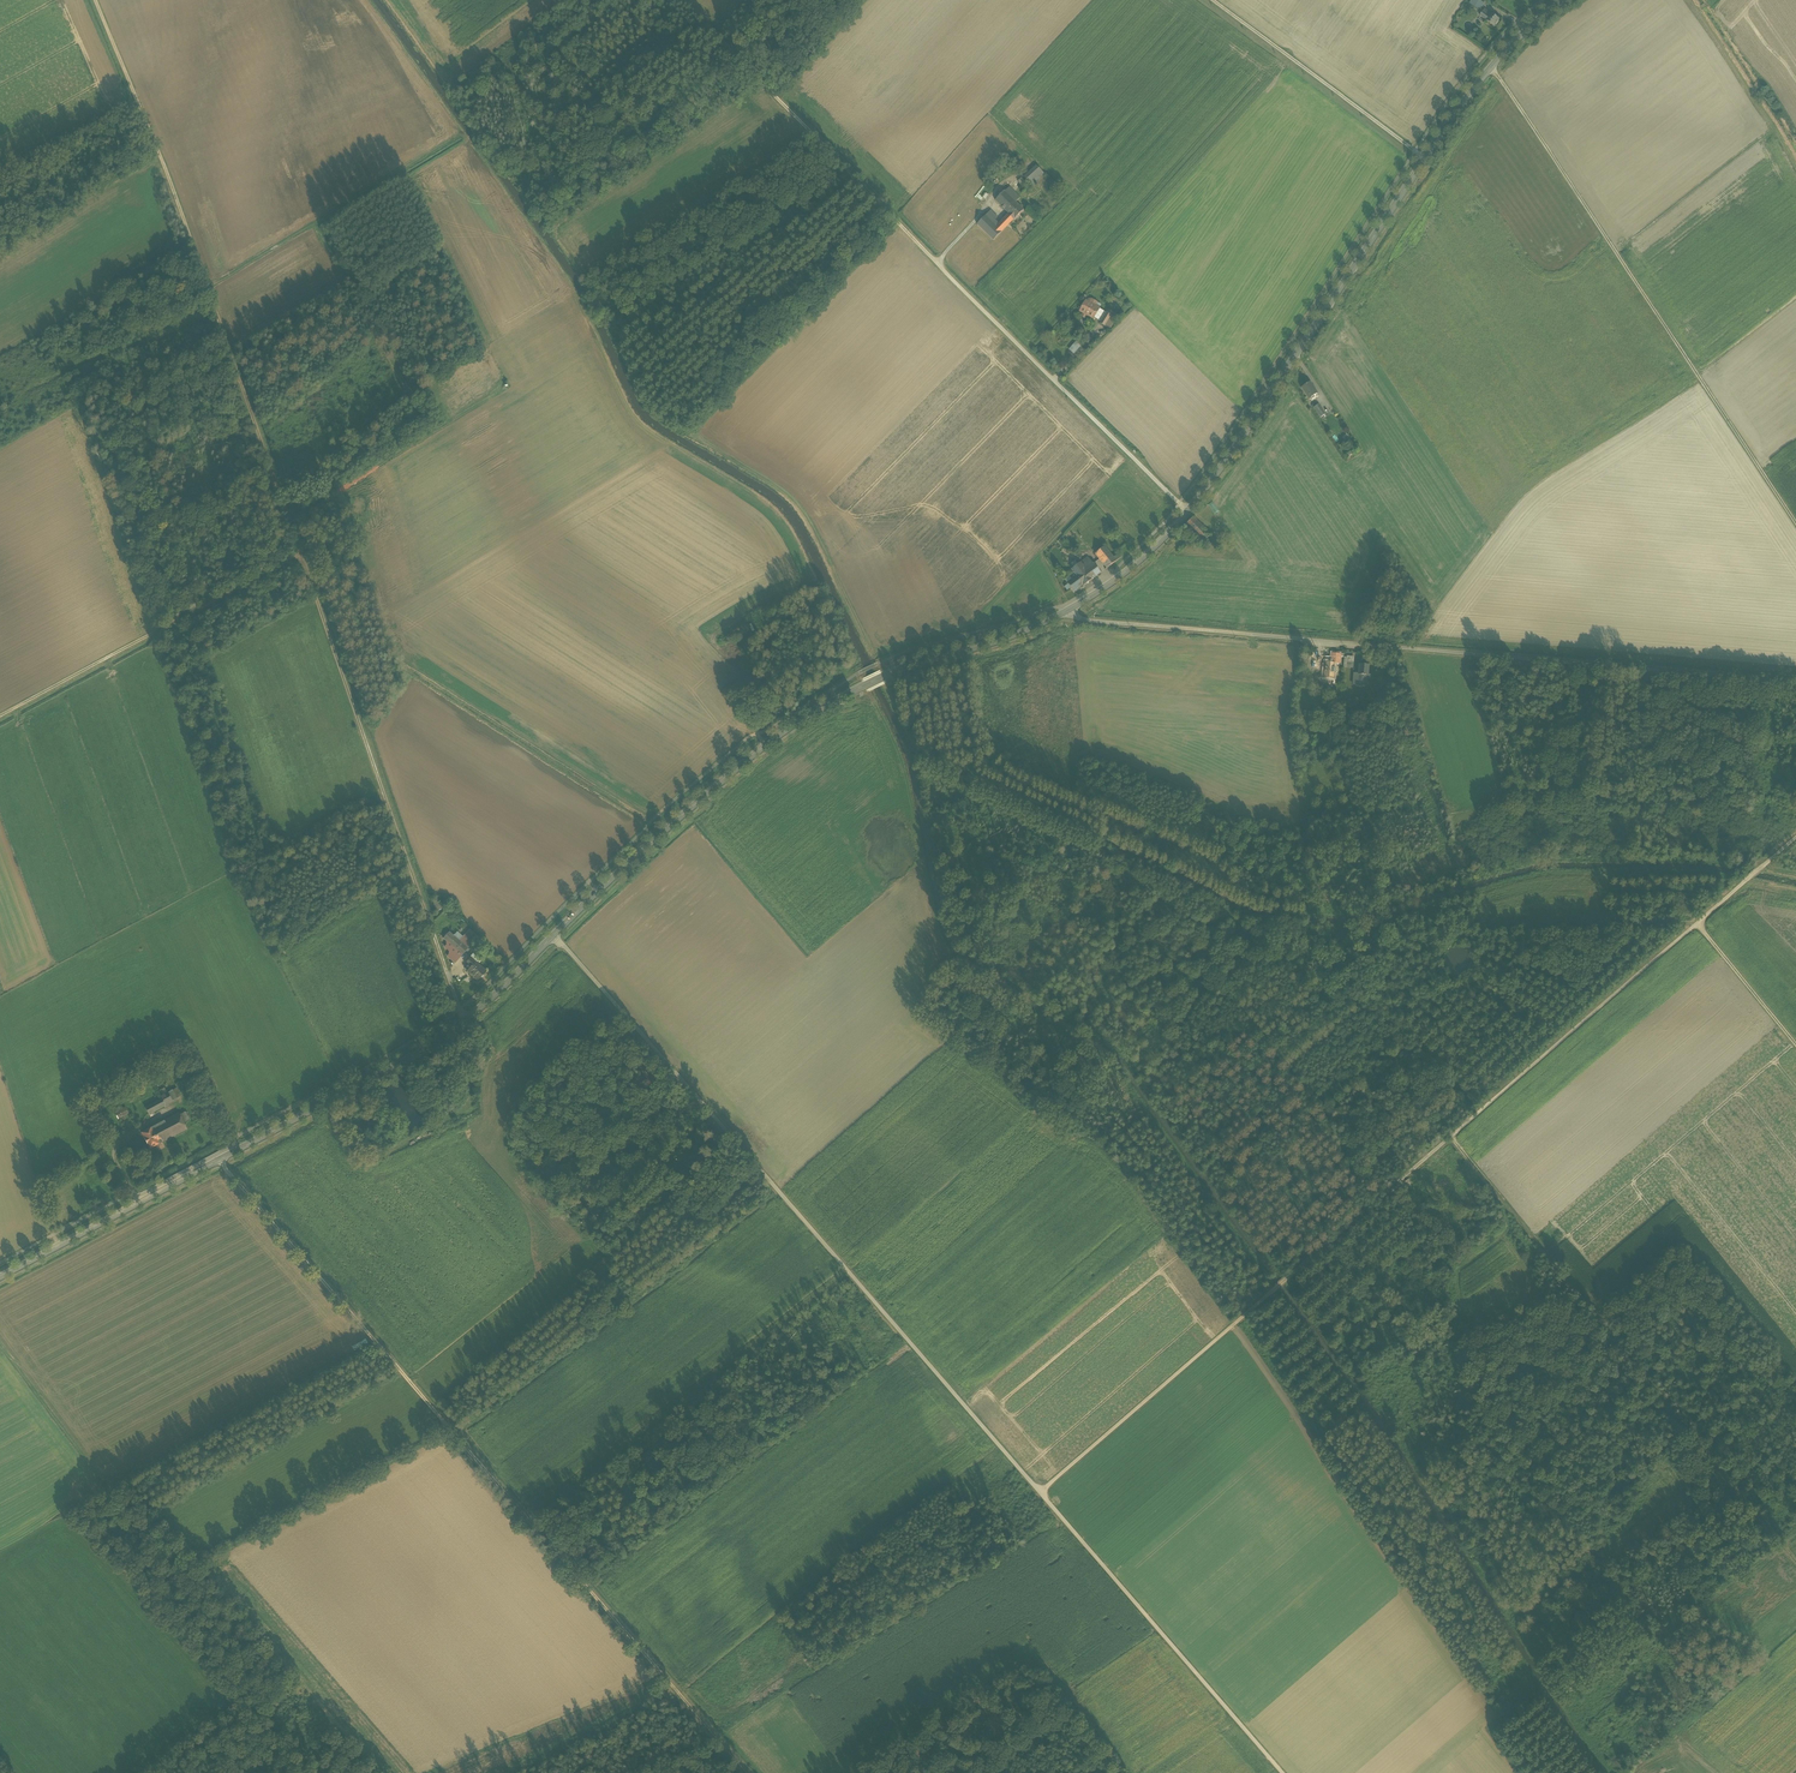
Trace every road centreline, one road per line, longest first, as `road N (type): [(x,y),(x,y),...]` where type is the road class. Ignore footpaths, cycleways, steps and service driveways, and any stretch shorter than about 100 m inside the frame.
road 1 (track): [(97,0),(292,522),(459,1010)]
road 2 (unclassified): [(1697,924),(1040,1493)]
road 3 (track): [(220,1160),(748,1772)]
road 4 (tertiary): [(1065,614),(1154,548),(1205,490),(1492,67),(1568,0)]
road 5 (unclassified): [(1040,1493),(556,937)]
road 6 (unclassified): [(1795,682),(1065,614)]
road 7 (track): [(1181,504),(688,0)]
road 8 (tertiary): [(0,1277),(465,1023),(556,937)]
road 9 (tertiary): [(556,937),(764,745),(895,671),(1065,614)]
road 10 (track): [(1795,1562),(1450,1137)]
road 11 (unclassified): [(1283,1772),(1040,1493)]
road 12 (track): [(301,555),(0,716)]
road 13 (track): [(764,745),(723,642),(770,599),(806,597),(841,665),(836,700)]
road 14 (track): [(1214,0),(1426,157)]
road 15 (track): [(1795,1046),(1697,924),(1749,879)]
road 16 (track): [(292,522),(457,422)]

